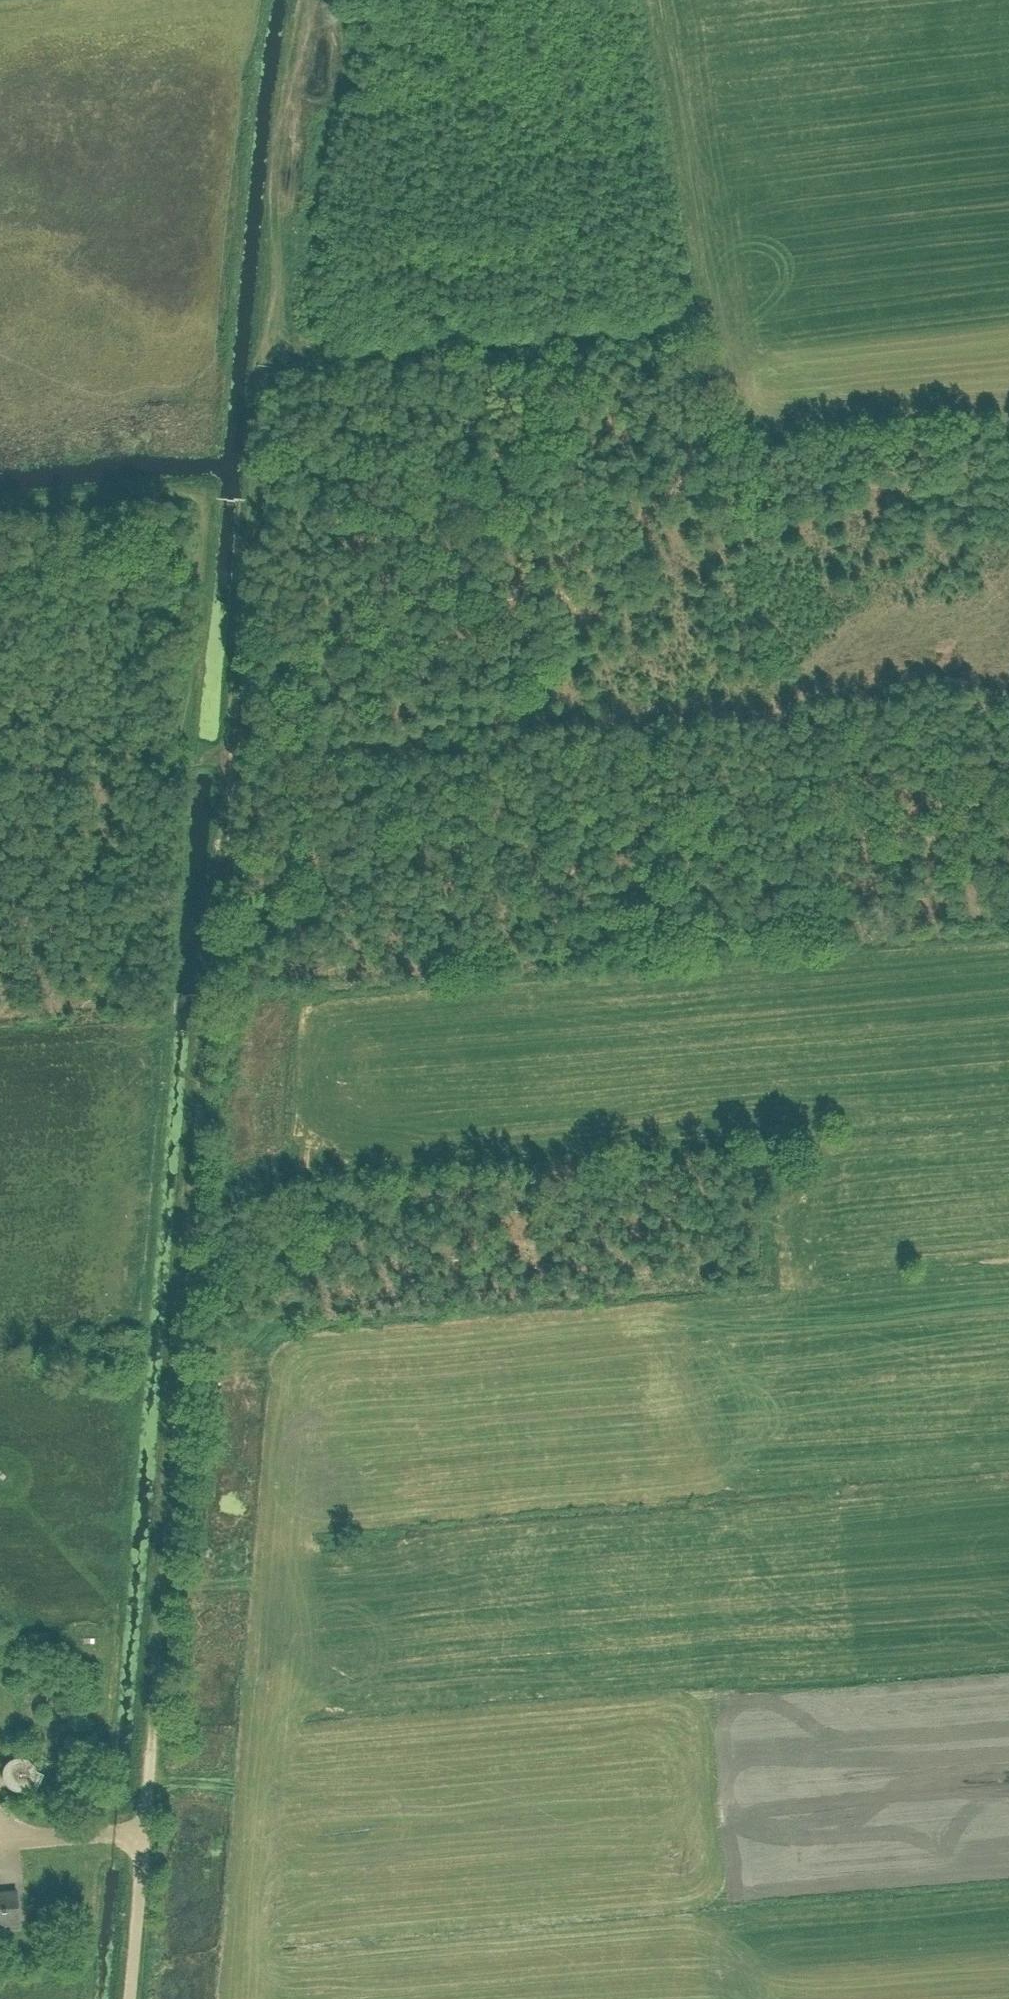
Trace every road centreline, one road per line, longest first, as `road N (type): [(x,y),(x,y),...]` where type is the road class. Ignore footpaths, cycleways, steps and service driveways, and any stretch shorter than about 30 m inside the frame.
road 1 (track): [(227,767),(138,1840)]
road 2 (track): [(301,0),(246,540)]
road 3 (track): [(227,767),(202,755),(195,735),(219,515),(195,499),(173,498),(0,515)]
road 4 (track): [(246,540),(227,767)]
road 5 (unclassified): [(125,1998),(138,1840)]

